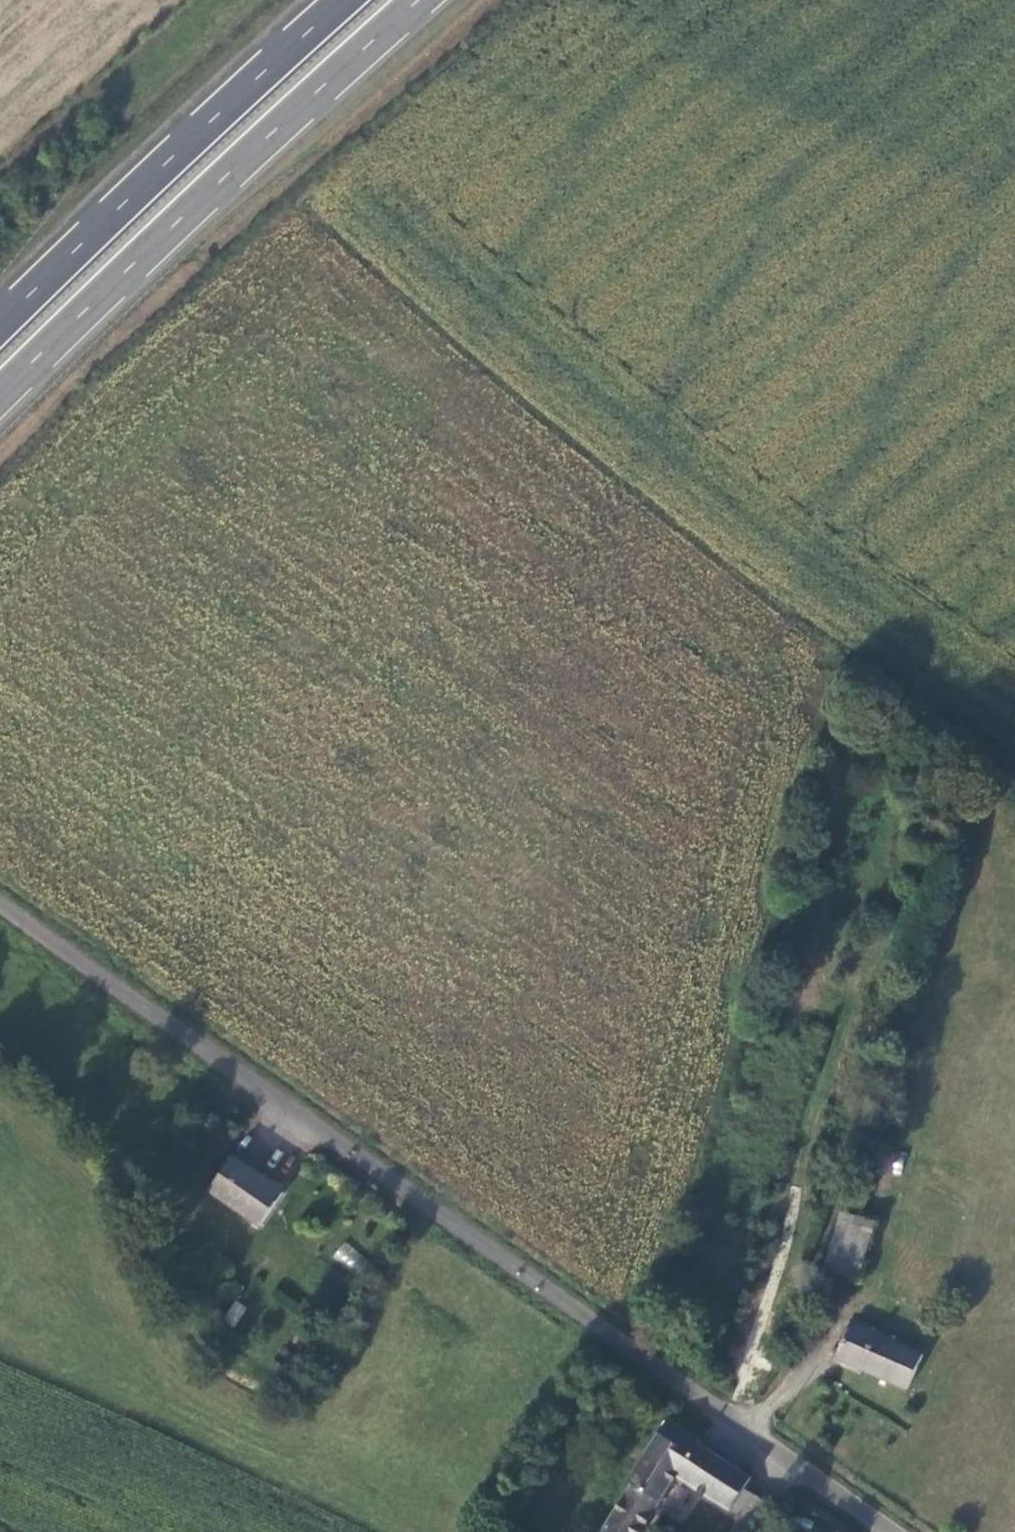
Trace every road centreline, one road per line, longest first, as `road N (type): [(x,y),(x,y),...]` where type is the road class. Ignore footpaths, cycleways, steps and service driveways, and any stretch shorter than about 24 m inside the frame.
road 1 (unclassified): [(916,1531),(106,985),(0,900)]
road 2 (trunk): [(0,401),(419,0)]
road 3 (trunk): [(339,0),(104,210),(0,317)]

